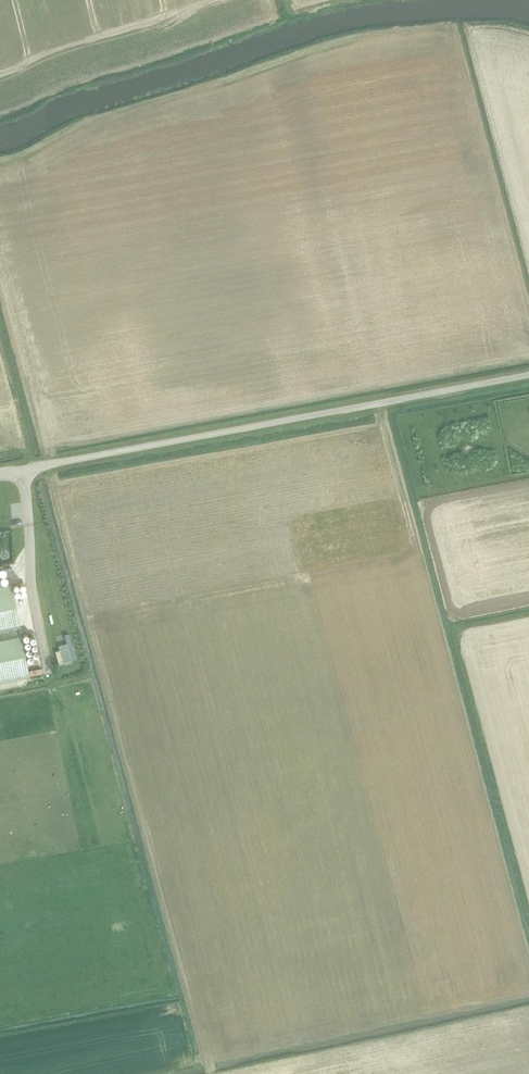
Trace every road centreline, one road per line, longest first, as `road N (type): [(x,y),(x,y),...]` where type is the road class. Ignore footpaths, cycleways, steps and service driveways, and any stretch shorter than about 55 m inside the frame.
road 1 (unclassified): [(0,478),(528,381)]

